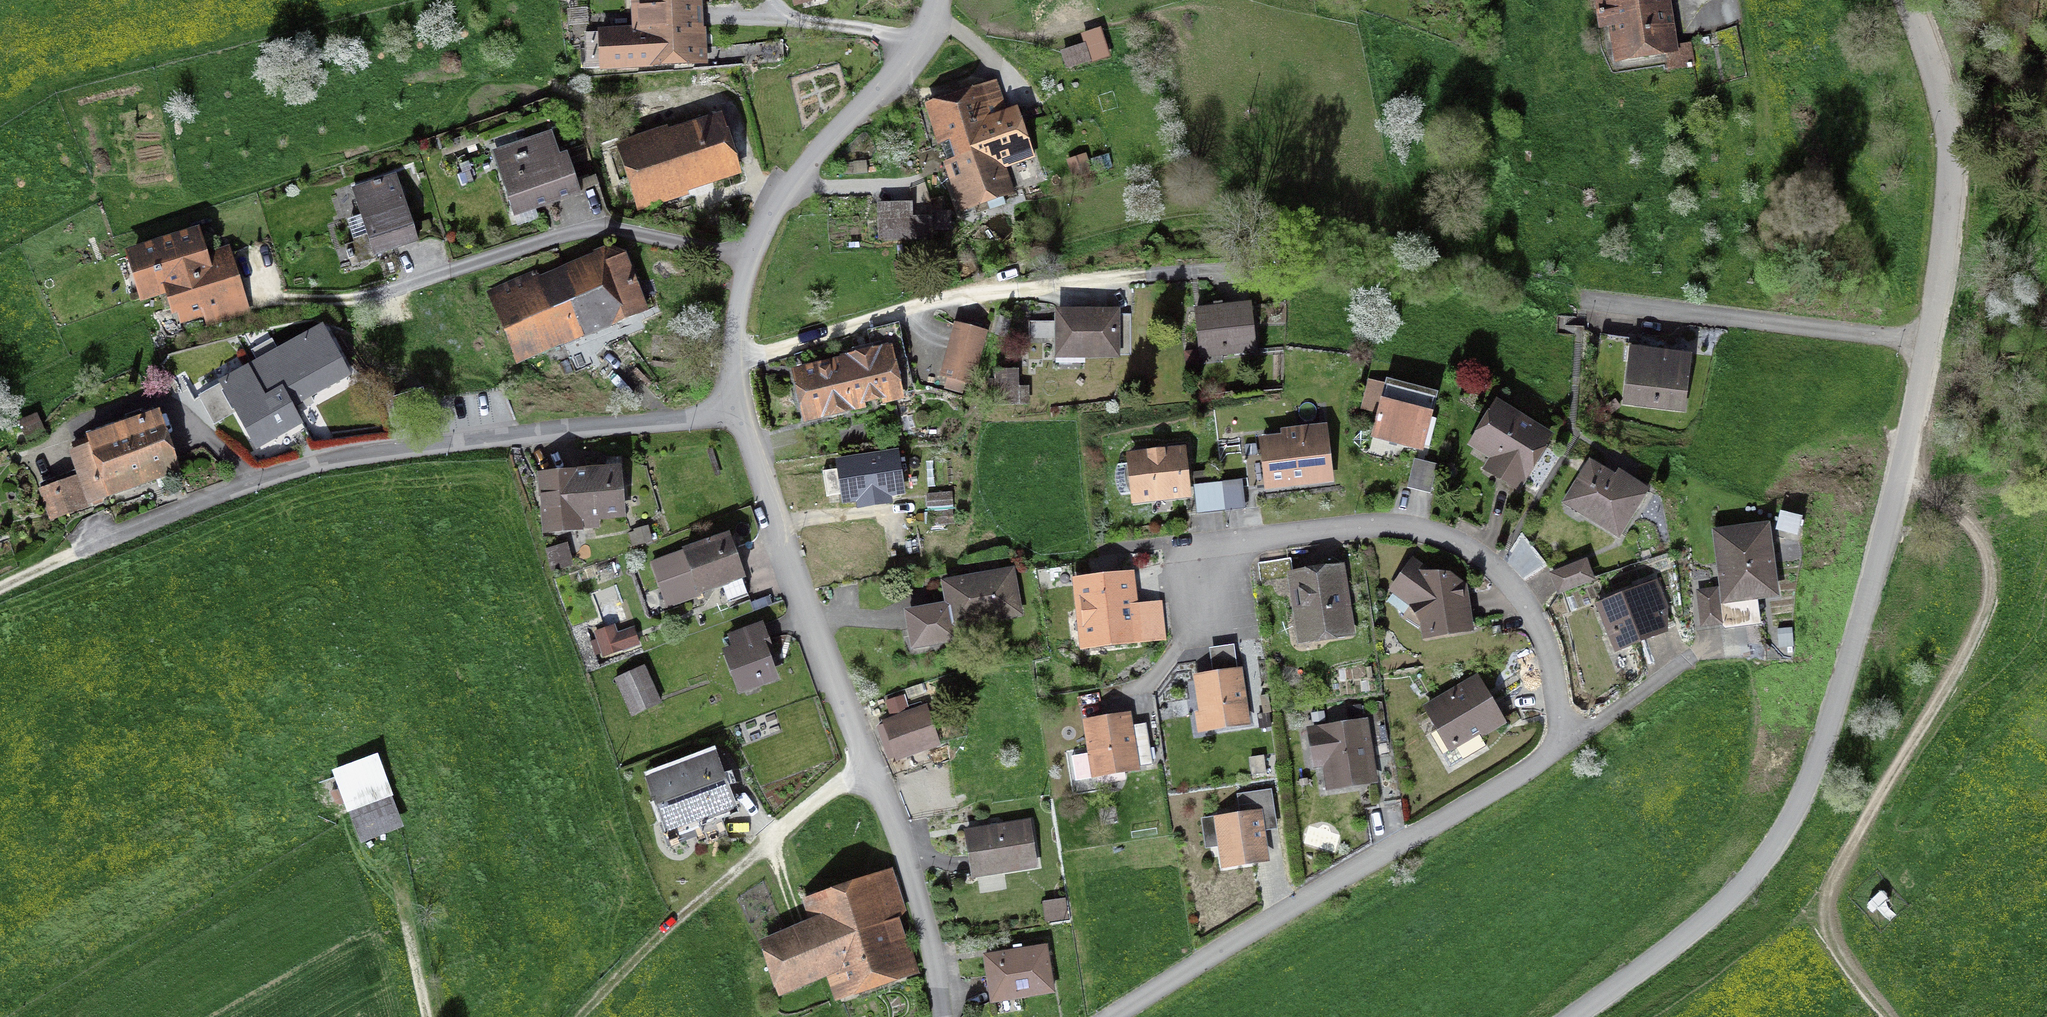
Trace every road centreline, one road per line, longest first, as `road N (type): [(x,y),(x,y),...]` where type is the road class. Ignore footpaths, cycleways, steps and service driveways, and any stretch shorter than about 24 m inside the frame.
road 1 (residential): [(1115,1016),(1559,746),(1533,627),(1507,578),(1478,549),(1368,528),(1205,549),(1198,562),(1209,633)]
road 2 (unclassified): [(1928,344),(1838,700),(1796,812),(1723,906),(1579,1016)]
road 3 (residential): [(72,557),(311,467),(738,405)]
road 4 (track): [(946,297),(1049,259),(1182,227),(1282,219),(1414,248),(1584,304)]
road 5 (track): [(1890,1016),(1835,945),(1829,890),(1986,611),(1992,580),(1987,555),(1963,520),(1902,468)]
road 6 (residential): [(936,0),(918,41),(772,206),(750,258),(736,349)]
road 7 (residential): [(738,405),(867,763)]
road 8 (unclassified): [(1903,0),(1946,146),(1928,344)]
road 9 (residential): [(1928,344),(1584,304)]
road 10 (track): [(48,471),(52,446),(73,427),(154,404),(188,421),(252,486)]
road 11 (residential): [(867,763),(919,899),(943,1016)]
road 12 (residential): [(946,297),(754,355),(736,349)]
road 13 (residential): [(867,763),(702,898)]
road 14 (track): [(702,898),(579,1016)]
road 15 (track): [(431,1016),(393,853)]

